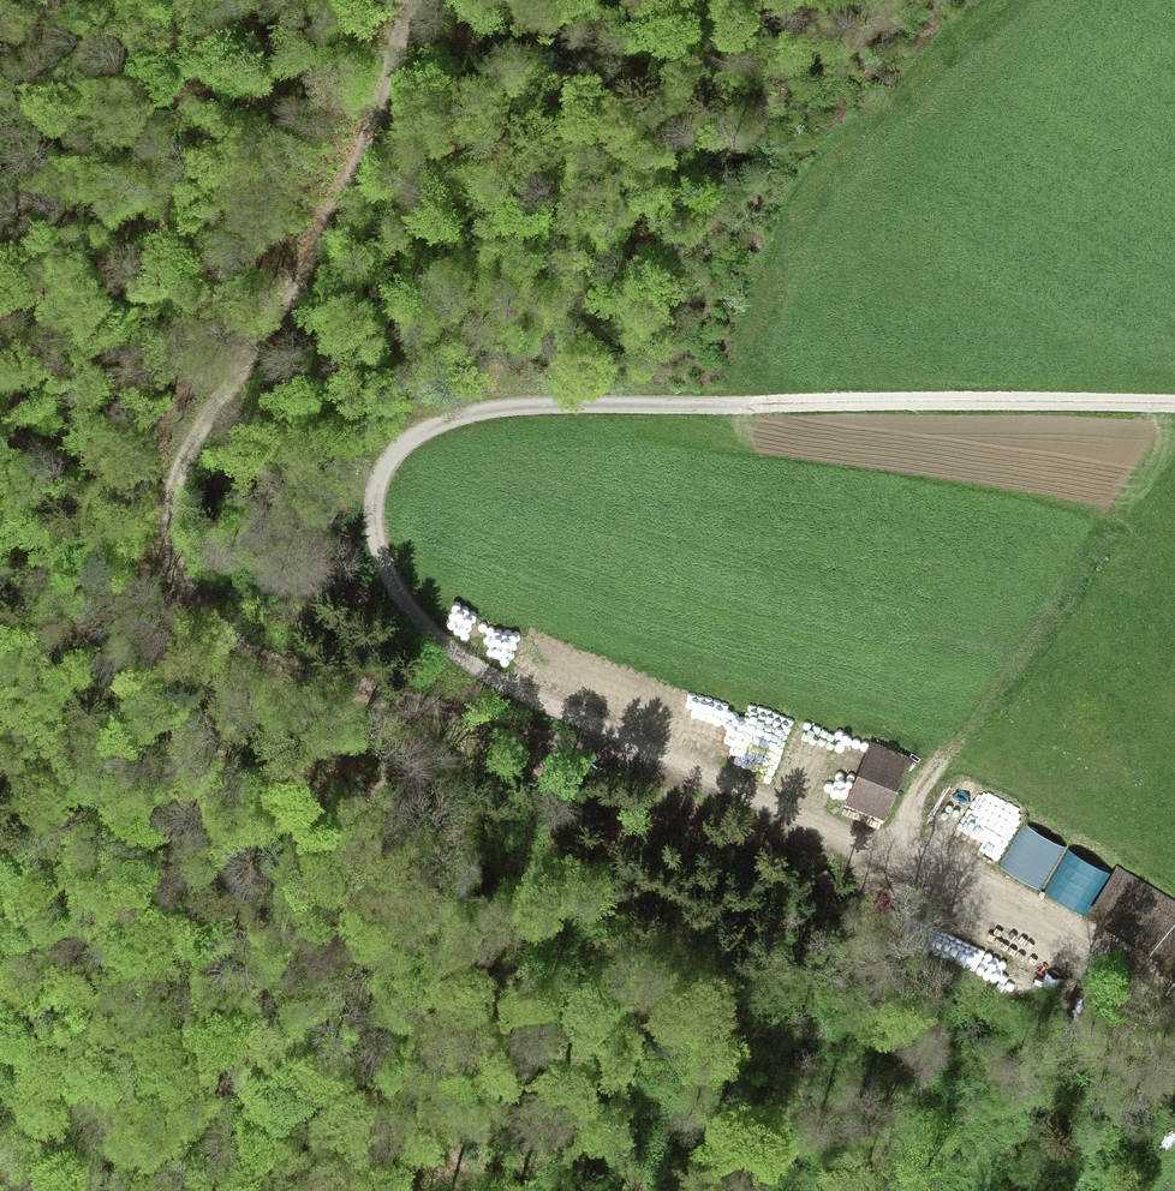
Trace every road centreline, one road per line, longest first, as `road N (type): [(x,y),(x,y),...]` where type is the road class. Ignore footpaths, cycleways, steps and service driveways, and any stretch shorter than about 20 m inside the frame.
road 1 (track): [(1174,1039),(898,867),(424,630),(385,584),(373,493),(392,454),(413,435),(496,408),(705,403)]
road 2 (track): [(643,746),(568,748),(282,670),(220,633),(179,579),(169,544),(173,484),(361,168),(409,0)]
road 3 (track): [(1174,446),(1121,499),(1052,616),(915,785),(870,856)]
road 4 (track): [(1174,405),(705,403)]

